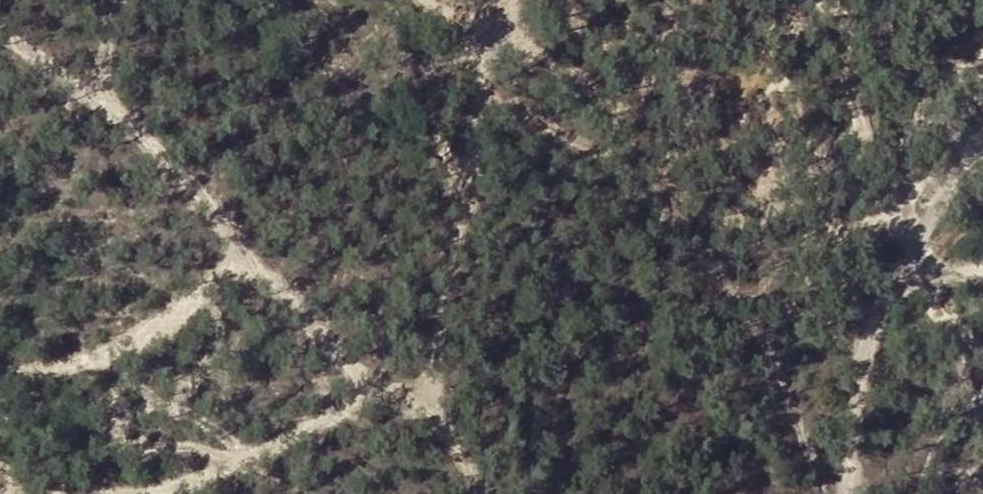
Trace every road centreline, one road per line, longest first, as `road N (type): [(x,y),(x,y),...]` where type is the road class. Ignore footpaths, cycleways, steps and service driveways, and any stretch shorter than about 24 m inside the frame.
road 1 (track): [(0,12),(214,212),(369,391),(442,397)]
road 2 (track): [(480,493),(446,425),(437,363),(491,66),(521,0)]
road 3 (track): [(982,135),(943,193),(862,373),(848,493)]
road 4 (track): [(252,255),(158,328),(101,355),(0,370)]
road 5 (track): [(369,391),(245,460),(149,493)]

